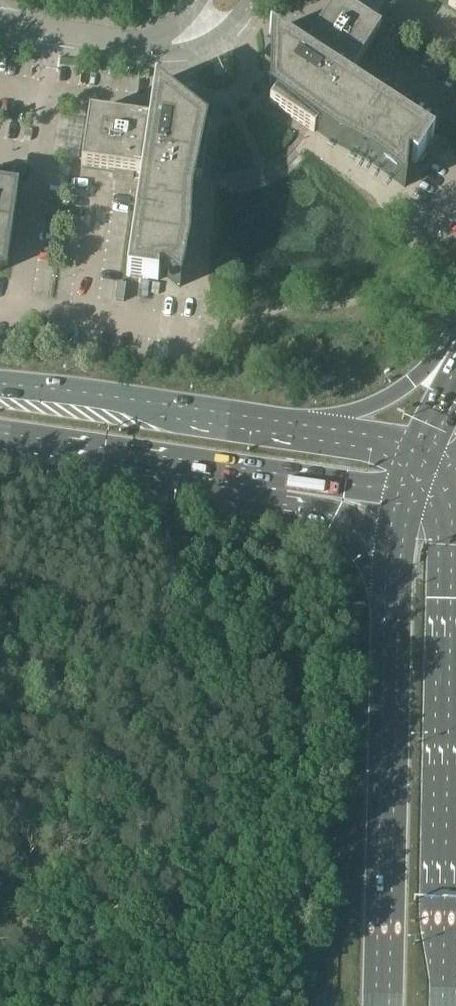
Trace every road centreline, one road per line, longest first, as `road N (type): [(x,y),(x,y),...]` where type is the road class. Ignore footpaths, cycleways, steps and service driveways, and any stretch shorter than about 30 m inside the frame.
road 1 (track): [(0,567),(159,643),(175,669),(133,760),(148,855),(95,925),(66,1005)]
road 2 (primary): [(395,582),(383,1005)]
road 3 (primary): [(293,429),(0,382)]
road 4 (primary): [(0,441),(263,480)]
road 5 (primary): [(455,348),(369,405),(293,429)]
road 6 (primary): [(263,480),(350,525),(395,582)]
road 7 (unclassified): [(0,22),(153,51)]
road 8 (primary): [(263,480),(408,487)]
road 9 (primary): [(421,450),(293,429)]

